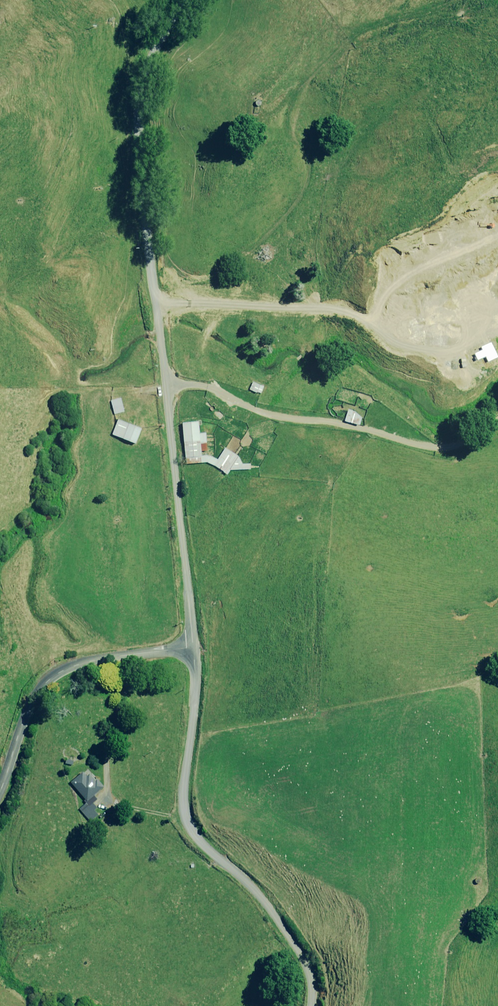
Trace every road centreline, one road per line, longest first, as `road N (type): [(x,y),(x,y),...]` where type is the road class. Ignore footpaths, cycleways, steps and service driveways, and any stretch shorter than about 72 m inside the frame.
road 1 (unclassified): [(193,647),(138,139),(142,88),(183,0)]
road 2 (unclassified): [(309,1005),(300,960),(197,829),(193,647)]
road 3 (track): [(497,422),(474,440),(431,448),(276,417),(207,387),(165,387)]
road 4 (unclassified): [(0,789),(42,684),(75,665),(193,647)]

